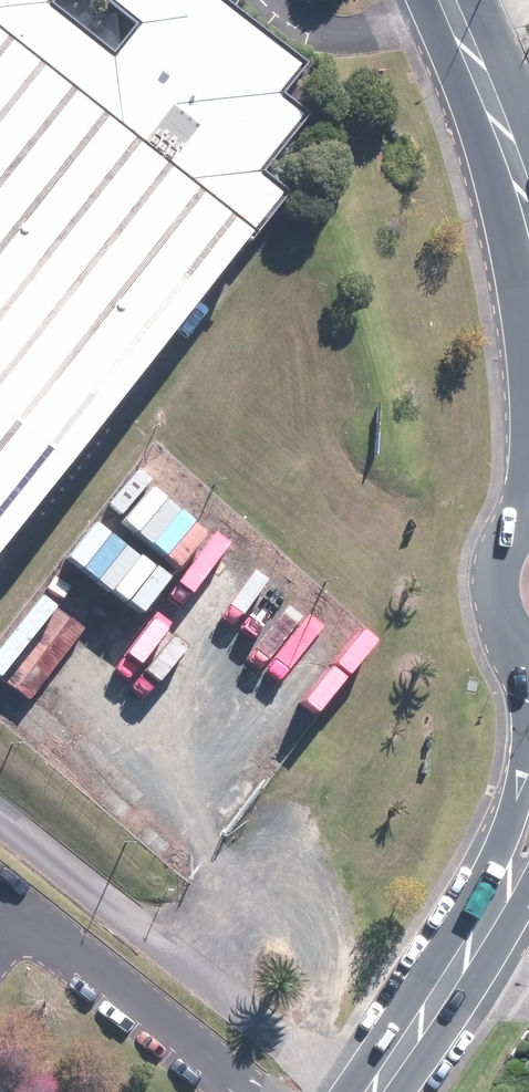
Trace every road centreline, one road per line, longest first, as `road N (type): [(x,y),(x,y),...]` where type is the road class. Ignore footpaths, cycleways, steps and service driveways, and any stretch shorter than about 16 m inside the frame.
road 1 (secondary): [(375,1091),(496,908)]
road 2 (secondary): [(444,0),(524,192)]
road 3 (secondary): [(496,908),(523,792),(528,727)]
road 4 (secondary): [(517,637),(501,581),(508,552),(528,523)]

